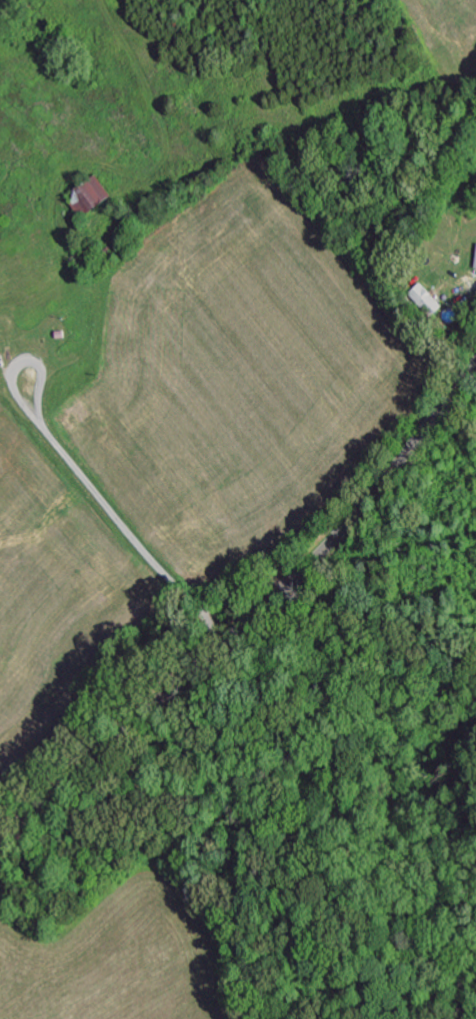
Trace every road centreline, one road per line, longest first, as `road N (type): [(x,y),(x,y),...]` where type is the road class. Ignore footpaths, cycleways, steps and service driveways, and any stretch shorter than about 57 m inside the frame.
road 1 (tertiary): [(0,841),(317,557),(475,363)]
road 2 (residential): [(211,656),(88,515),(12,444),(0,403)]
road 3 (residential): [(0,308),(110,219)]

